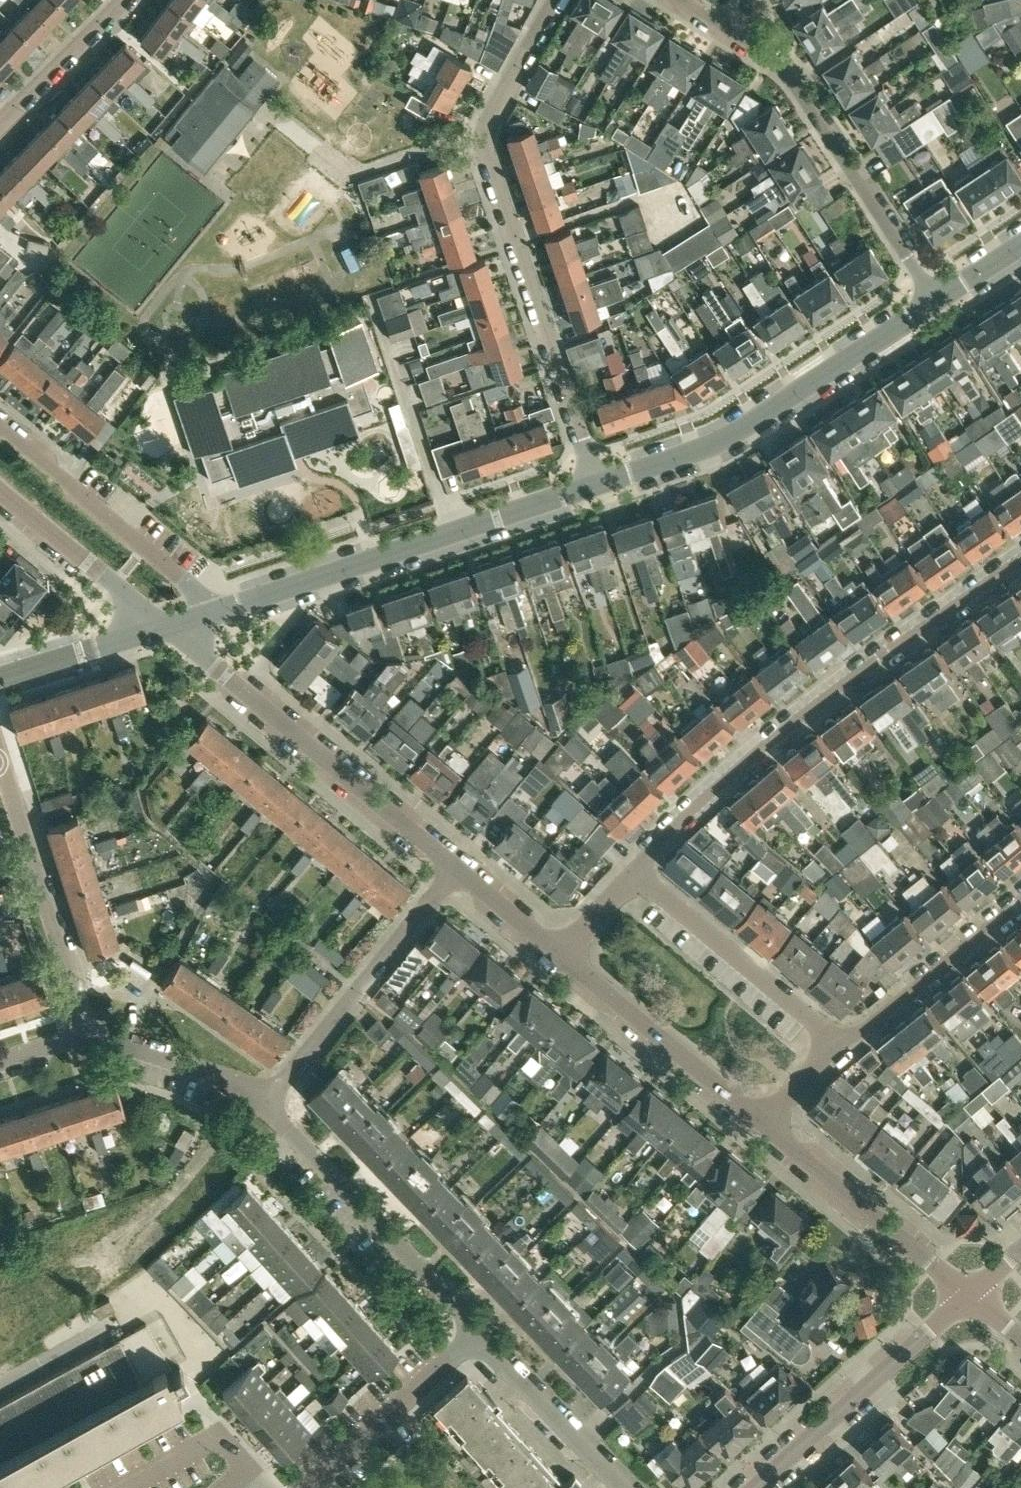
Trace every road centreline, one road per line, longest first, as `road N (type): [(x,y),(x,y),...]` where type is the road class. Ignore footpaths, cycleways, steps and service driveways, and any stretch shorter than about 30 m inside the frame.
road 1 (residential): [(556,0),(494,115),(491,161),(596,485)]
road 2 (residential): [(1020,564),(830,697),(705,801),(639,873)]
road 3 (tertiary): [(206,616),(596,485)]
road 4 (tertiary): [(596,485),(729,437),(935,301)]
road 5 (residential): [(461,874),(165,627)]
road 6 (unclassified): [(935,301),(795,80),(743,30)]
road 7 (residential): [(478,1333),(265,1105)]
road 8 (residential): [(265,1105),(461,874)]
road 9 (unclassified): [(755,1487),(968,1295)]
road 10 (residential): [(85,1037),(4,763)]
road 11 (residential): [(206,616),(188,584),(0,426)]
road 12 (track): [(217,1139),(174,1195),(110,1245),(0,1311)]
road 13 (residential): [(843,1047),(639,873)]
road 14 (residential): [(968,1295),(763,1124)]
road 15 (residential): [(763,1124),(564,960)]
road 16 (residential): [(843,1047),(1020,902)]
road 17 (unclassified): [(314,1481),(478,1333)]
road 18 (residential): [(165,627),(0,490)]
road 19 (residential): [(626,1487),(478,1333)]
road 20 (residential): [(265,1105),(181,1063),(85,1037)]
road 21 (residential): [(0,125),(127,0)]
road 22 (tertiary): [(0,677),(165,627)]
road 23 (residential): [(564,960),(461,874)]

